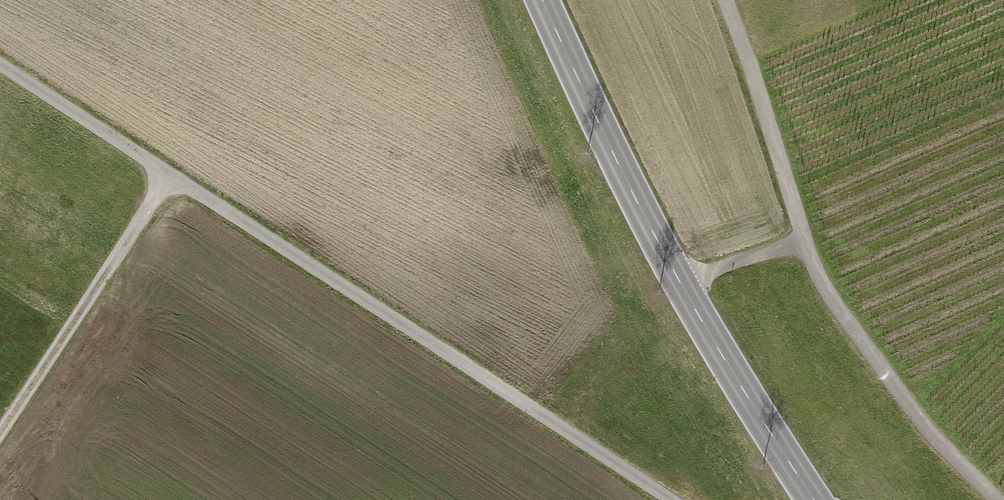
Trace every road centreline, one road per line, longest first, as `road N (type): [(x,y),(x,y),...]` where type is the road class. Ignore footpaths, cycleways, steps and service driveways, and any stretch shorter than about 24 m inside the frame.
road 1 (unclassified): [(0,62),(671,499)]
road 2 (track): [(725,0),(803,242),(837,309),(916,413),(997,499)]
road 3 (primary): [(544,0),(680,284),(815,499)]
road 4 (track): [(0,433),(170,174)]

